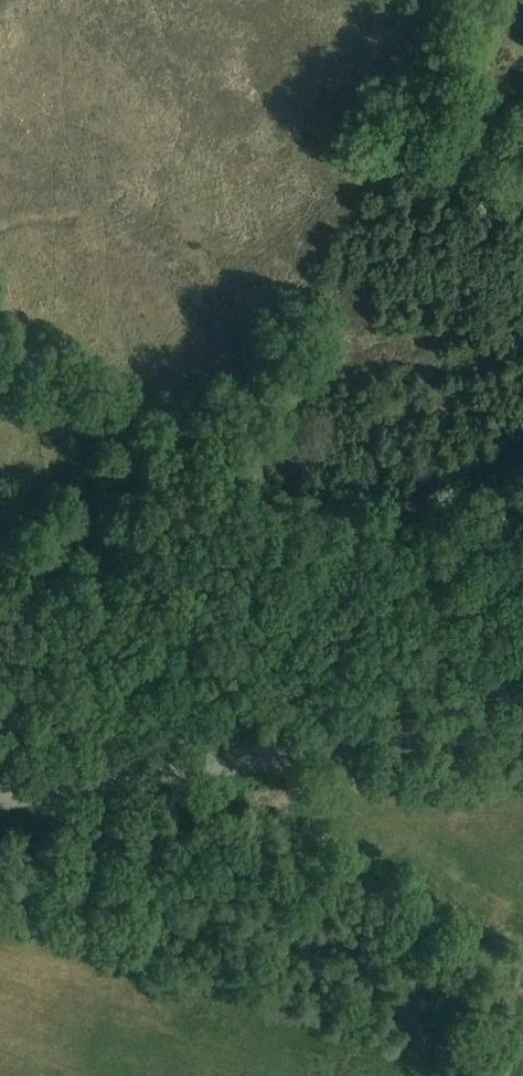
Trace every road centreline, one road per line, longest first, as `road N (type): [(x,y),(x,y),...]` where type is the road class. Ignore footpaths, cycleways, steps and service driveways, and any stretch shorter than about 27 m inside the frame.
road 1 (tertiary): [(0,801),(522,728)]

